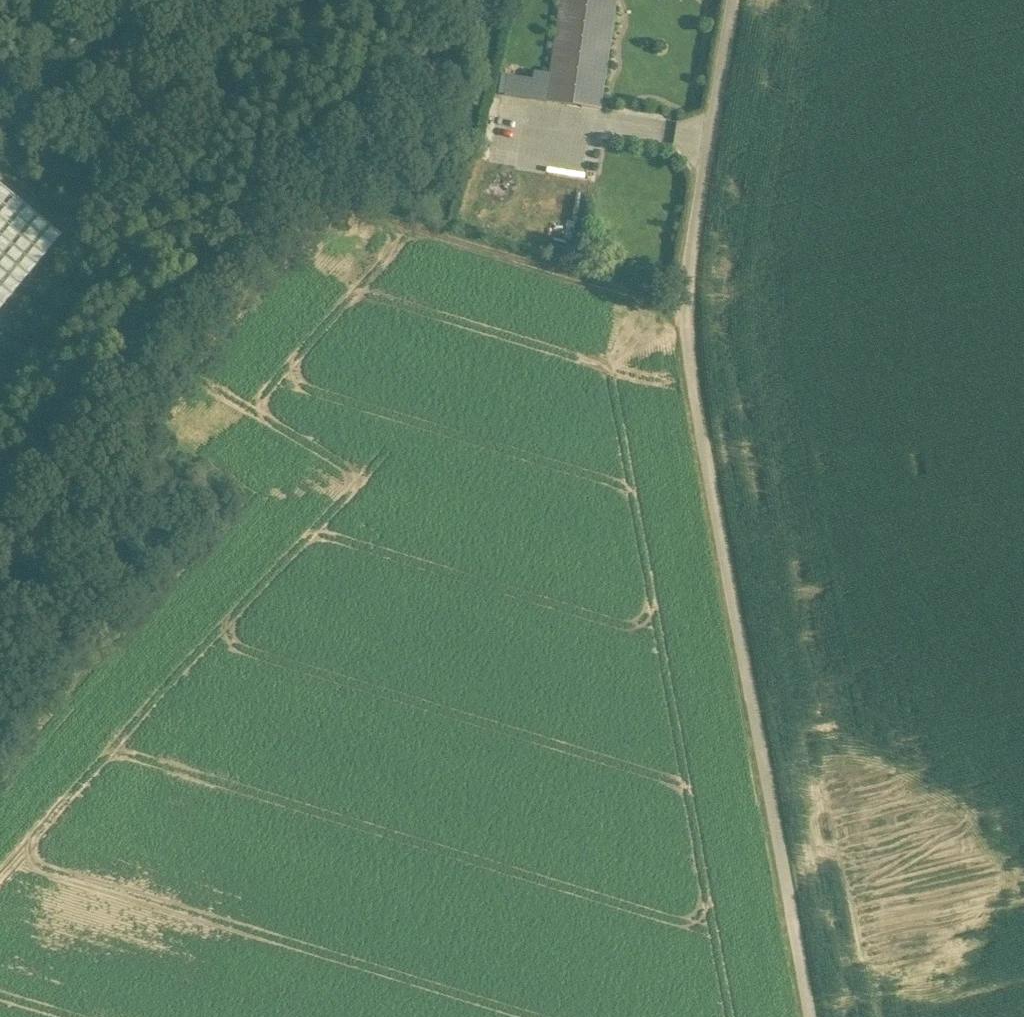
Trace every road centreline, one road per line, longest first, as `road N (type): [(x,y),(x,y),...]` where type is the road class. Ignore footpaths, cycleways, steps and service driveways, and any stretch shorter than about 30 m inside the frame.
road 1 (track): [(820,1016),(696,358),(694,305),(330,196),(98,419),(0,532)]
road 2 (unclassified): [(694,305),(736,0)]

